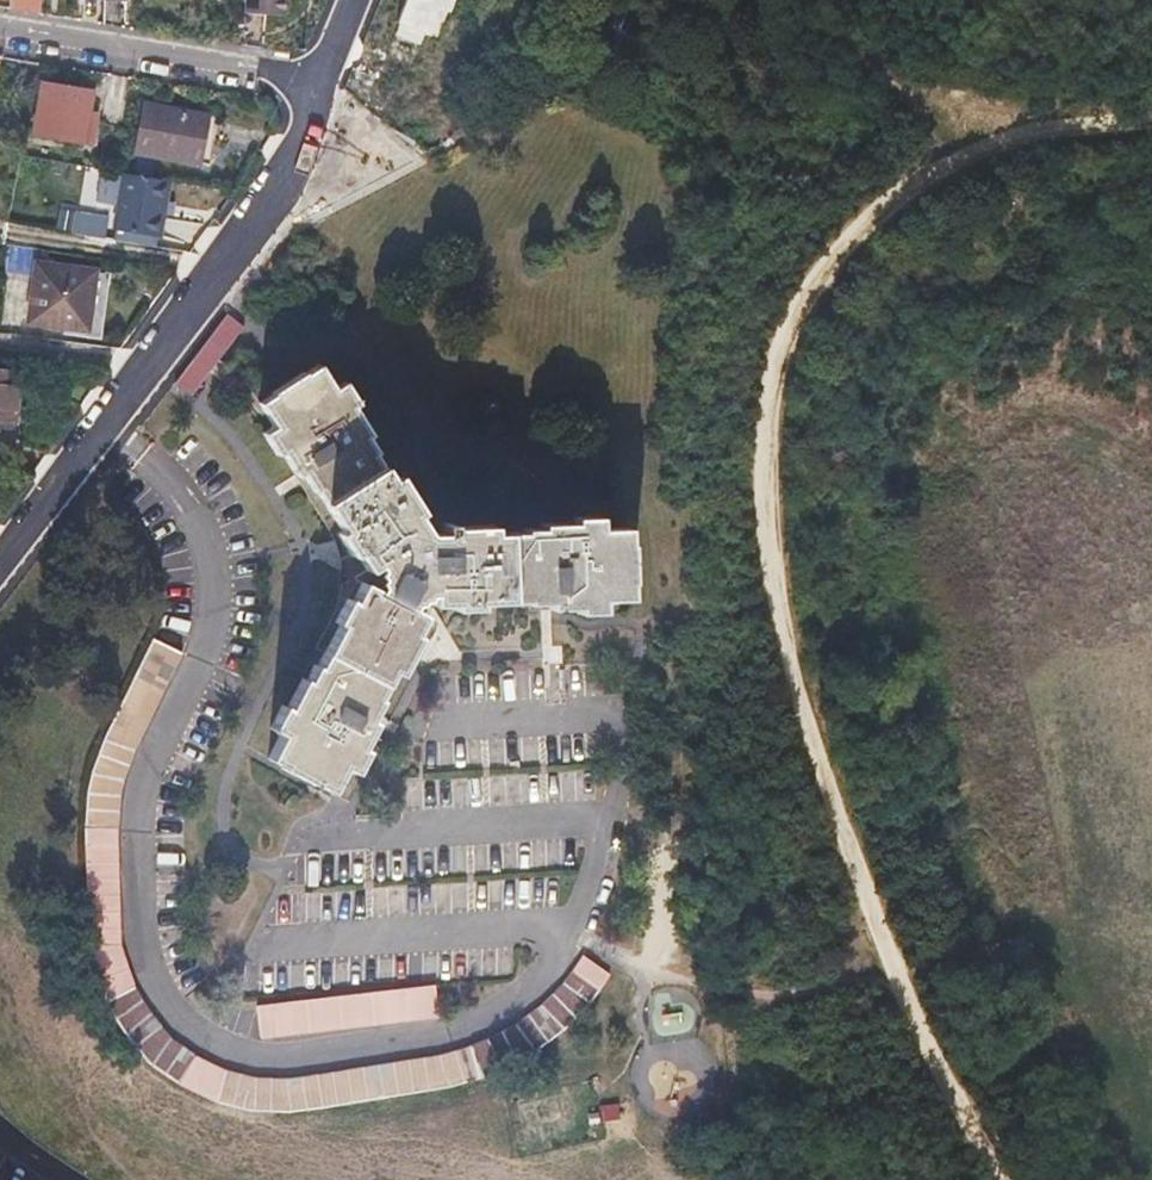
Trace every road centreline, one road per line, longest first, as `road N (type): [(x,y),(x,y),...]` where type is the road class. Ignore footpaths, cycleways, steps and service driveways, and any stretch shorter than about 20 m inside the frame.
road 1 (residential): [(0,555),(264,189),(320,89)]
road 2 (residential): [(0,33),(320,89)]

